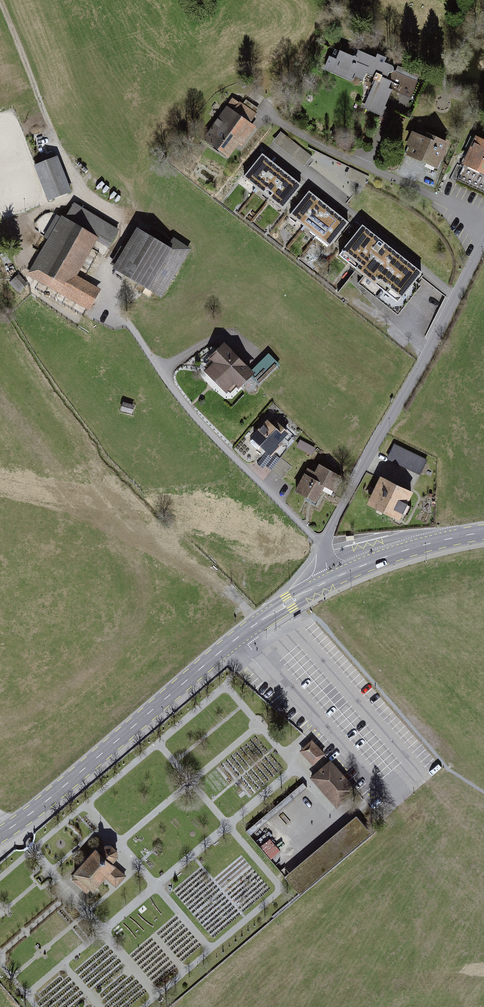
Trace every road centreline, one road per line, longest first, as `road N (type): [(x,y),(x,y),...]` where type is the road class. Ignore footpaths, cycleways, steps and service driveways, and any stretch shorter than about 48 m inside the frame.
road 1 (tertiary): [(0,835),(244,633),(321,584)]
road 2 (residential): [(321,543),(483,243)]
road 3 (residential): [(321,543),(183,405),(107,288)]
road 4 (tertiary): [(321,584),(395,553),(483,532)]

